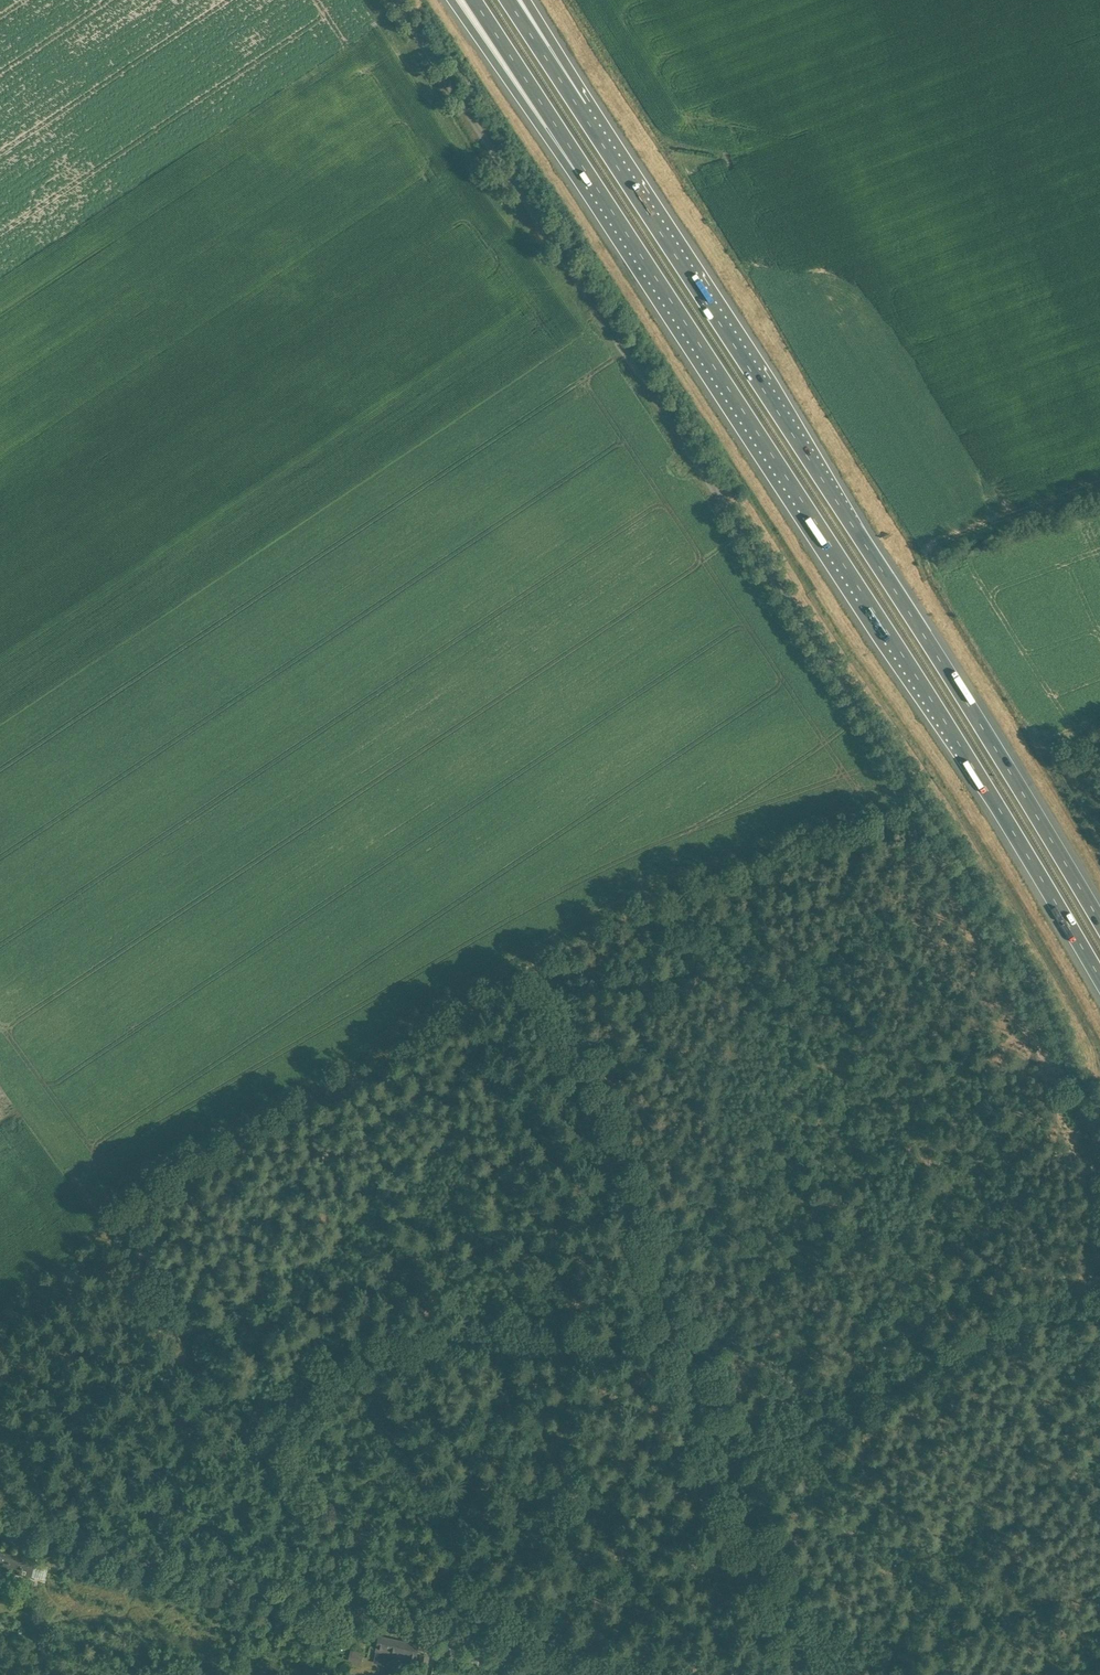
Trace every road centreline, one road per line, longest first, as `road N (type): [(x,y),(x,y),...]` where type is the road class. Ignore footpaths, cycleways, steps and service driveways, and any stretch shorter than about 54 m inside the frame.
road 1 (unclassified): [(1099,1155),(1049,1027),(978,888),(394,0)]
road 2 (motorway): [(1099,923),(581,112)]
road 3 (motorway): [(585,171),(978,775),(1099,981)]
road 4 (tertiary): [(610,1674),(0,1525)]
road 5 (motorway): [(448,0),(585,171)]
road 6 (motorway): [(476,0),(585,171)]
road 7 (motorway): [(581,112),(507,0)]
road 8 (motorway): [(581,112),(527,0)]

